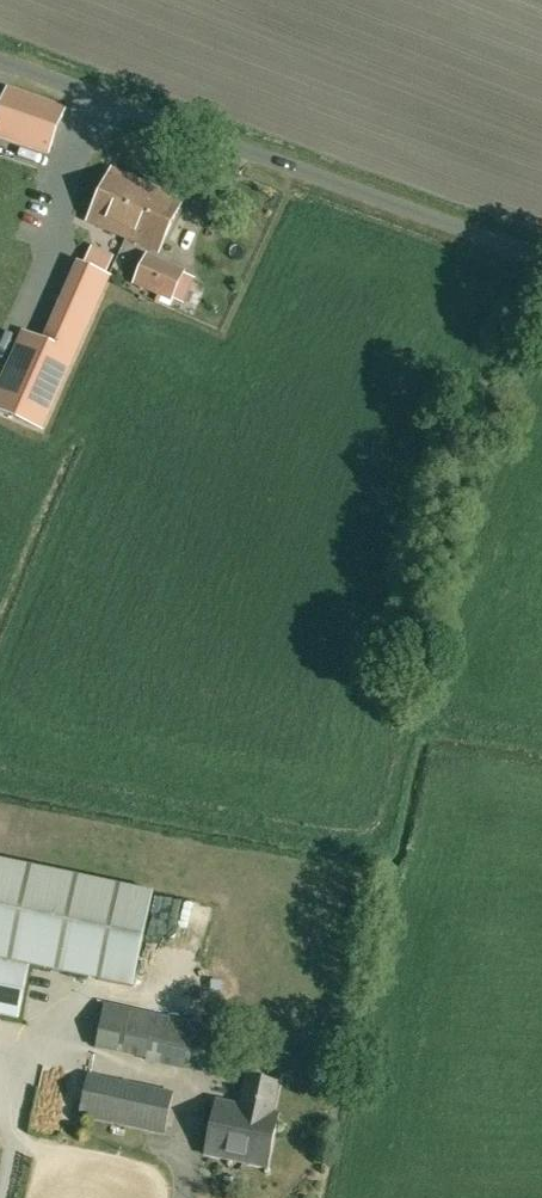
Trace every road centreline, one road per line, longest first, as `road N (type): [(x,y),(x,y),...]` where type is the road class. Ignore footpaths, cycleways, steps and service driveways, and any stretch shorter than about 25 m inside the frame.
road 1 (unclassified): [(541,258),(0,63)]

